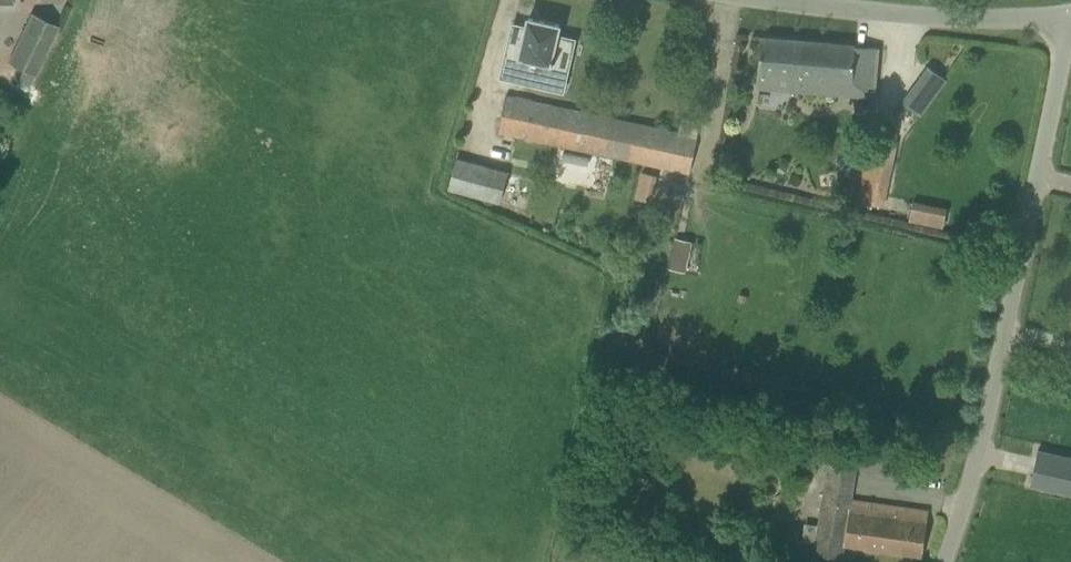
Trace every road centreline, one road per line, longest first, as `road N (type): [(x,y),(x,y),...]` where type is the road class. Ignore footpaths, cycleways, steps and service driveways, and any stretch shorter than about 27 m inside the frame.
road 1 (unclassified): [(945,561),(993,441),(1070,15)]
road 2 (unclassified): [(1070,15),(988,20),(796,0)]

